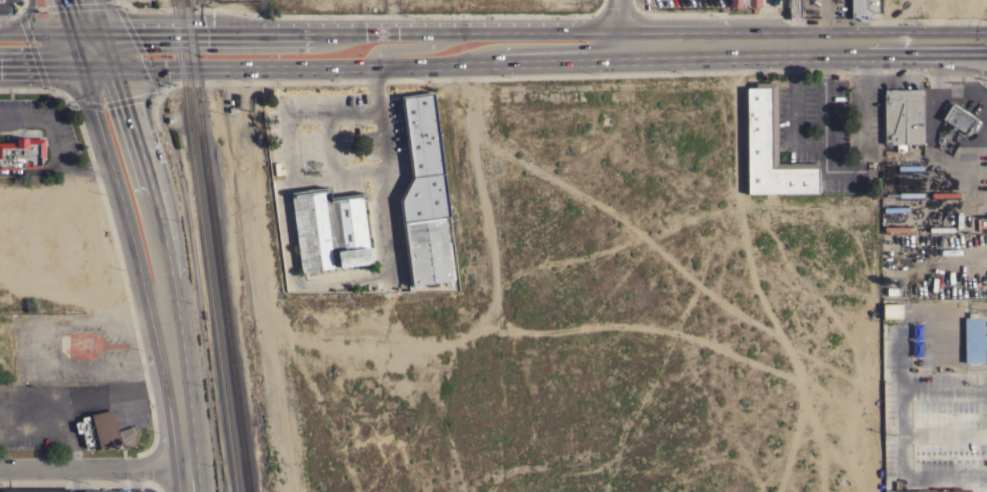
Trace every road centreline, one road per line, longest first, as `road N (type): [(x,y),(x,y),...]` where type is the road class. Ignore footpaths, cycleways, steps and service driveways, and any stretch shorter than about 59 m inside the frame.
road 1 (primary): [(618,41),(582,29),(101,29)]
road 2 (primary): [(113,69),(584,62),(618,41)]
road 3 (primary): [(986,47),(618,41)]
road 4 (primary): [(80,68),(141,284),(159,301)]
road 5 (primary): [(159,301),(170,275),(113,69)]
road 6 (primary): [(159,301),(187,491)]
road 7 (residential): [(0,469),(184,466)]

